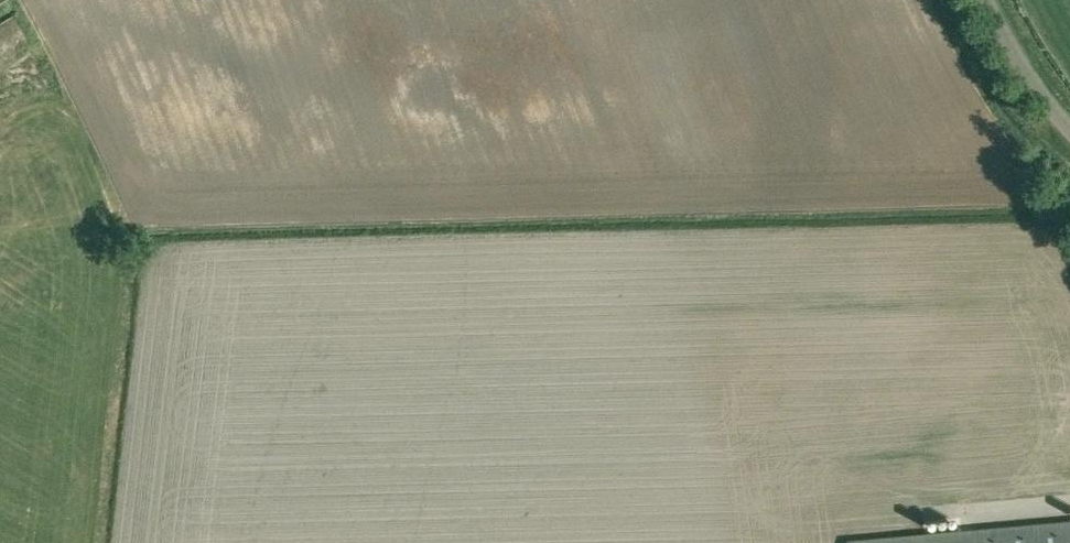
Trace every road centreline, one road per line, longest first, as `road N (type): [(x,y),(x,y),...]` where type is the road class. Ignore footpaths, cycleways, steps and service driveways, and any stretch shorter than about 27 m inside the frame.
road 1 (unclassified): [(1069,128),(987,0)]

